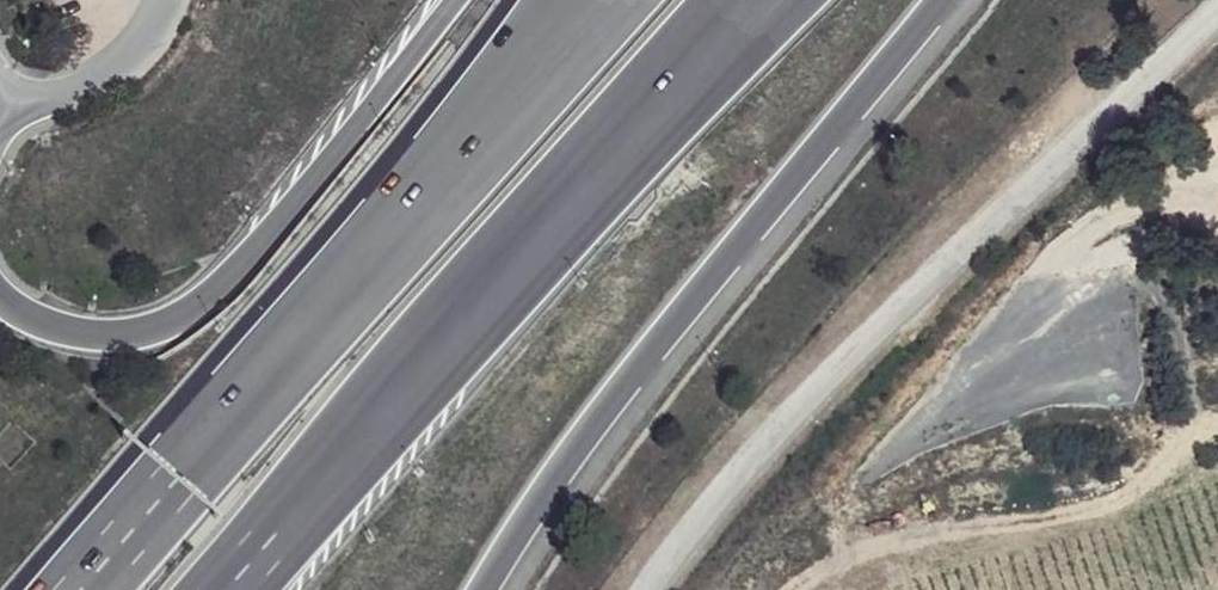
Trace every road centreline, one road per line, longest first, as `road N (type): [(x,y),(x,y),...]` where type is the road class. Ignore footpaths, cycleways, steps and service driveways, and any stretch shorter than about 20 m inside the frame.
road 1 (residential): [(1217,22),(766,452),(663,589)]
road 2 (motorway): [(224,589),(756,0)]
road 3 (motorway): [(504,589),(583,457),(962,0)]
road 4 (motorway): [(581,0),(175,482)]
road 5 (motorway): [(460,0),(275,237),(168,328),(120,342),(73,341),(25,324),(0,299)]
road 6 (unclassified): [(0,106),(76,96),(112,77),(167,16),(172,0)]
road 7 (motorway): [(175,482),(72,589)]
road 8 (motorway): [(175,482),(90,589)]

